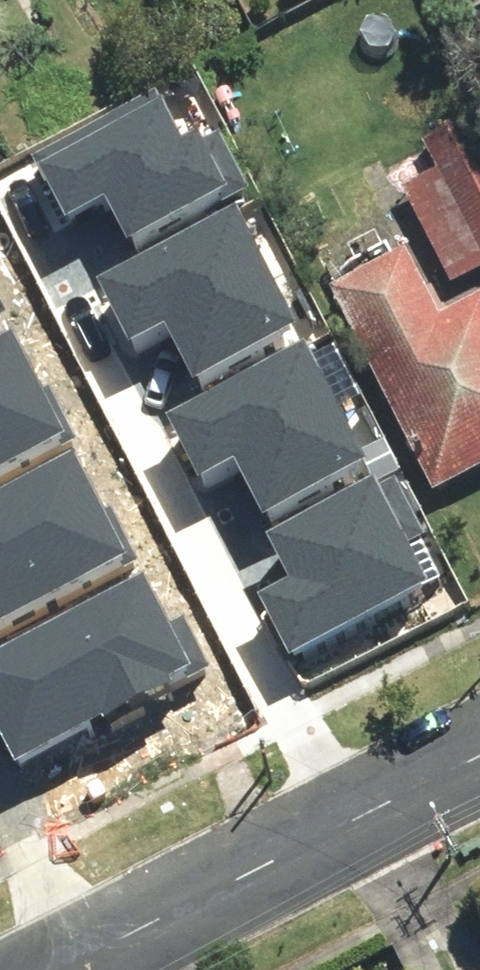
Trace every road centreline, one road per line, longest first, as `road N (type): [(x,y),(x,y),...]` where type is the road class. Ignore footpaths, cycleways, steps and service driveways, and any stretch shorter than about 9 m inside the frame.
road 1 (residential): [(479,758),(66,969)]

